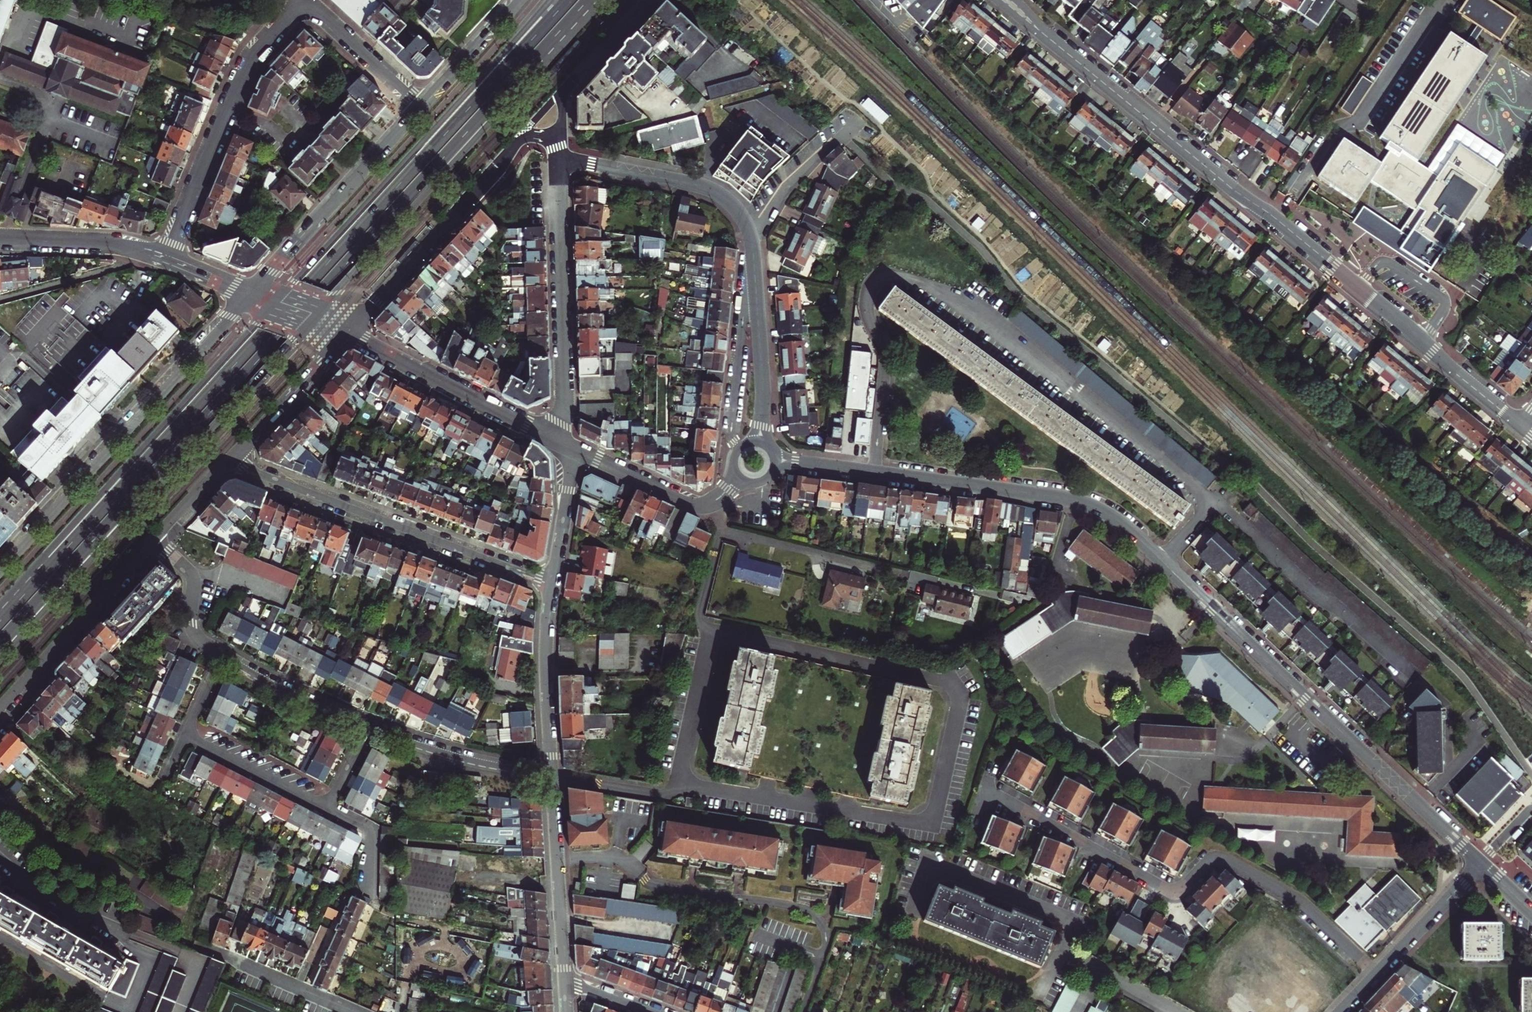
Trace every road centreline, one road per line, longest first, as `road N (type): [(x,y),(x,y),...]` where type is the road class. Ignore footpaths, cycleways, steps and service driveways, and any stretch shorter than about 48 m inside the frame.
road 1 (tertiary): [(1481,863),(1098,509),(1058,497),(775,462)]
road 2 (primary): [(568,0),(0,622)]
road 3 (primary): [(0,644),(550,41)]
road 4 (residential): [(1518,424),(1006,0)]
road 5 (residential): [(1376,975),(1290,893),(1216,856),(1177,894),(987,793)]
road 6 (primary): [(0,654),(312,319)]
road 7 (primary): [(275,303),(0,611)]
road 8 (primary): [(551,0),(275,303)]
road 9 (tertiary): [(252,293),(0,570)]
road 10 (primary): [(312,319),(514,95),(550,41)]
road 11 (residential): [(551,585),(228,462)]
road 12 (tertiary): [(348,333),(519,141),(560,135)]
road 13 (residential): [(304,0),(246,67),(164,259)]
road 14 (tertiary): [(558,159),(564,445)]
road 15 (residential): [(232,848),(217,893),(204,897),(188,927),(193,944),(348,1011)]
road 16 (tertiary): [(419,106),(252,293)]
road 17 (tertiary): [(564,445),(348,333)]
road 18 (residential): [(753,249),(740,214),(717,193),(558,159)]
road 19 (residential): [(1063,950),(1073,921),(930,865),(914,909)]
road 20 (tertiary): [(0,708),(154,539)]
road 21 (tertiary): [(563,981),(550,777)]
road 22 (residential): [(758,443),(763,387),(753,249)]
road 23 (tertiary): [(550,777),(545,657),(551,585)]
road 24 (residential): [(368,729),(550,777)]
road 25 (tertiary): [(228,462),(348,333)]
road 26 (tertiary): [(560,135),(565,89),(647,0)]
road 27 (tertiary): [(164,259),(105,243),(0,239)]
road 28 (residential): [(220,655),(368,729)]
road 29 (residential): [(185,734),(325,807)]
road 30 (residential): [(753,249),(792,184),(852,128)]
road 31 (residential): [(307,0),(419,106)]
road 32 (tertiary): [(1376,975),(1481,863)]
road 33 (tertiary): [(518,0),(419,106)]
road 34 (residential): [(154,539),(191,573),(192,629),(220,655)]
road 35 (tertiary): [(551,585),(577,451)]

